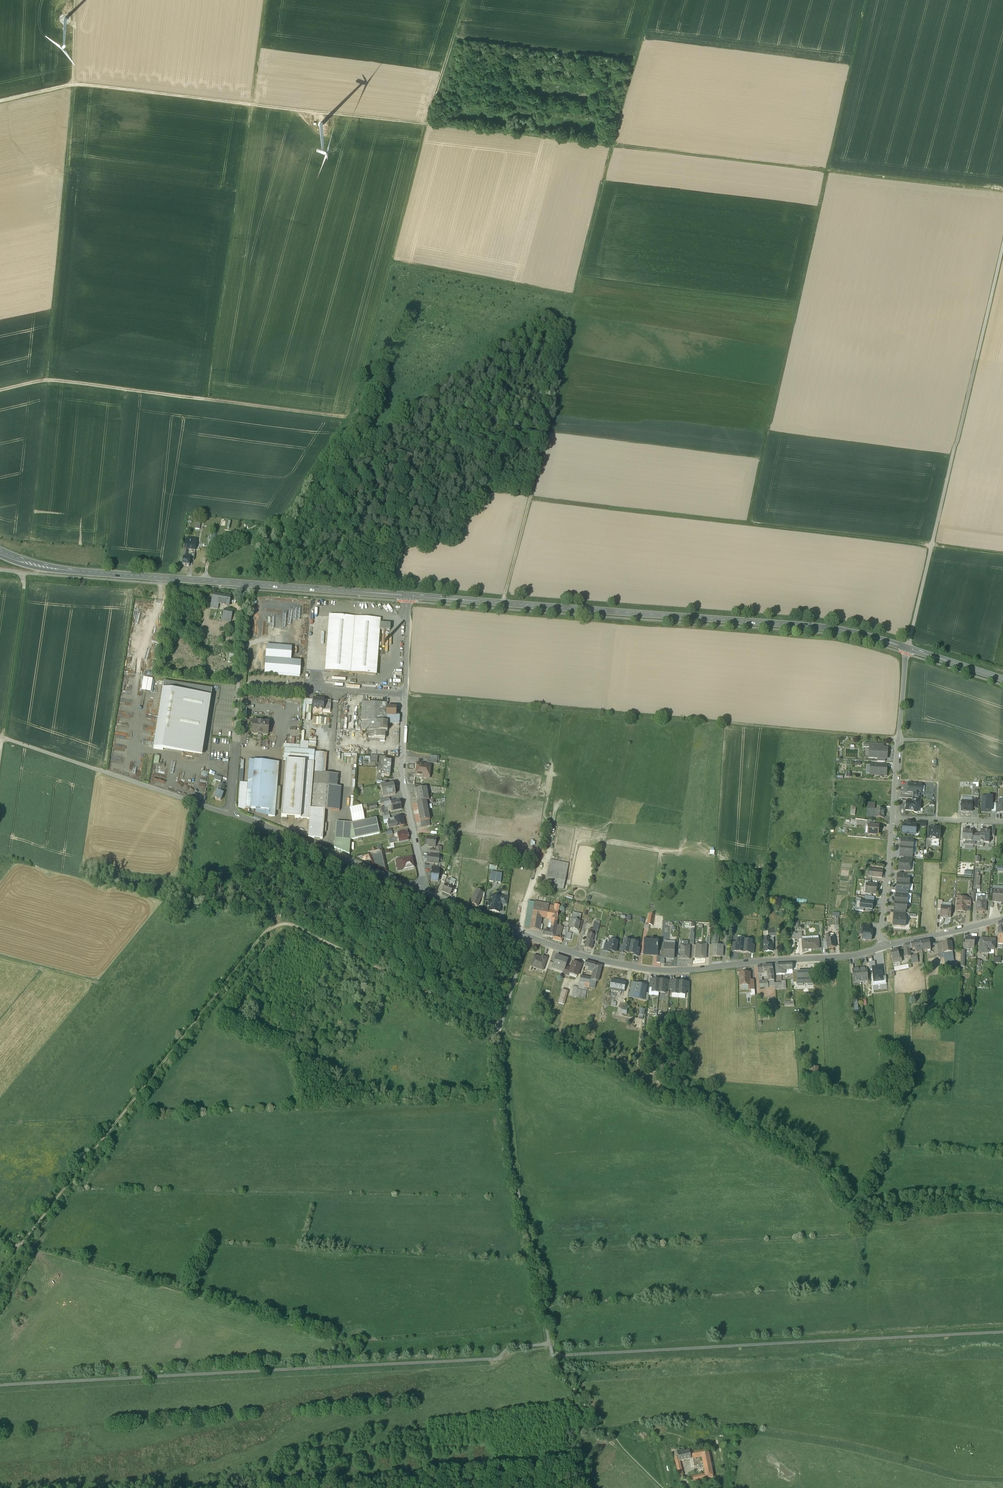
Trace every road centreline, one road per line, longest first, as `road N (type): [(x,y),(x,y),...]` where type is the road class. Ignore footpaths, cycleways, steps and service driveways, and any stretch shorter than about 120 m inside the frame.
road 1 (track): [(500,1027),(283,922),(264,934),(19,1247)]
road 2 (track): [(548,1344),(510,1347),(498,1358),(0,1385)]
road 3 (track): [(753,533),(869,0)]
road 4 (secondary): [(907,652),(825,632),(408,600)]
road 5 (track): [(898,742),(406,696)]
road 6 (residential): [(419,891),(570,953),(656,970),(883,948)]
road 7 (track): [(533,508),(1002,562)]
road 8 (track): [(1002,1331),(553,1356)]
road 9 (track): [(907,652),(1002,245)]
road 10 (secondary): [(408,600),(72,575),(0,556)]
road 11 (track): [(209,403),(268,0)]
road 12 (track): [(1002,190),(616,148)]
road 13 (track): [(616,148),(533,508)]
road 14 (residential): [(244,654),(231,815),(419,891)]
road 15 (track): [(0,391),(61,382),(351,423)]
road 16 (track): [(503,1029),(511,1149),(548,1344)]
road 17 (track): [(428,127),(351,423)]
road 18 (track): [(73,83),(47,381)]
road 19 (residential): [(419,891),(403,776),(408,600)]
road 20 (track): [(231,815),(3,740)]
road 21 (track): [(205,585),(210,556),(286,531),(351,423)]
road 22 (track): [(392,264),(579,299)]
road 23 (track): [(428,127),(616,148)]
road 24 (track): [(21,577),(3,740)]
road 25 (track): [(616,148),(655,0)]
road 26 (track): [(594,848),(607,838),(636,720)]
road 27 (unclassified): [(892,814),(883,948)]
road 28 (track): [(469,0),(428,127)]
road 29 (residential): [(883,948),(1002,920)]

